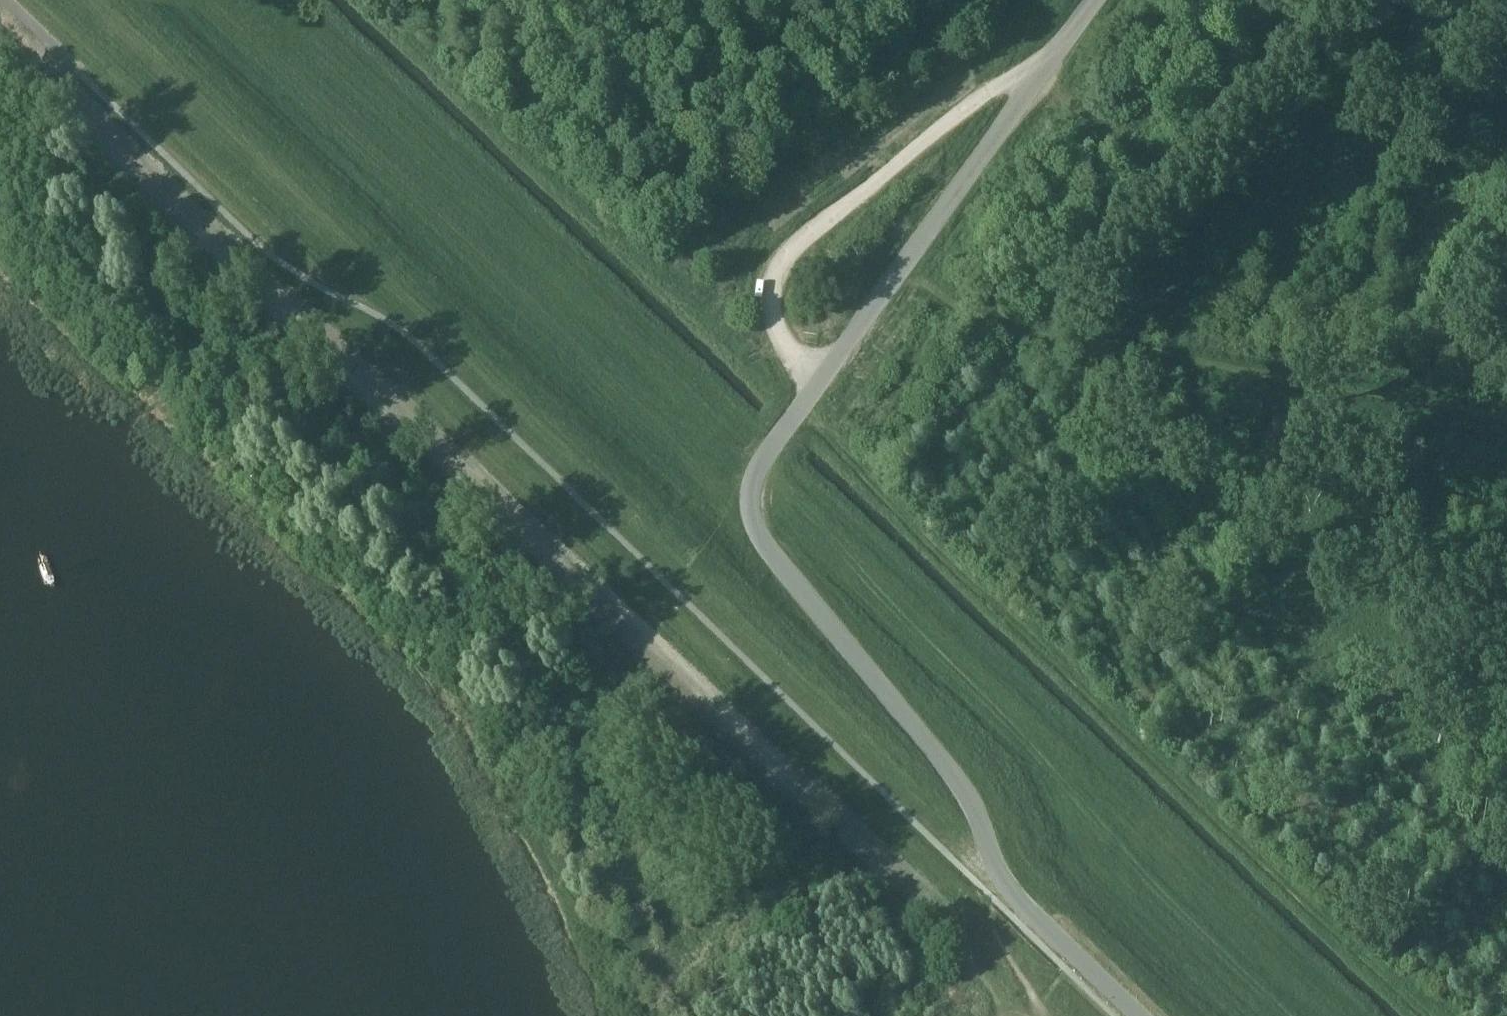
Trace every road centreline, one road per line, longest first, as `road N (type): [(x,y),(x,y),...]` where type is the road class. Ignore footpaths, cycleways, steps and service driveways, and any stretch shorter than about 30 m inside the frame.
road 1 (unclassified): [(1140,1015),(1014,894),(963,787),(761,537),(752,503),(761,462),(1097,0)]
road 2 (track): [(1060,50),(988,91),(807,234),(779,266),(772,325),(823,377)]

